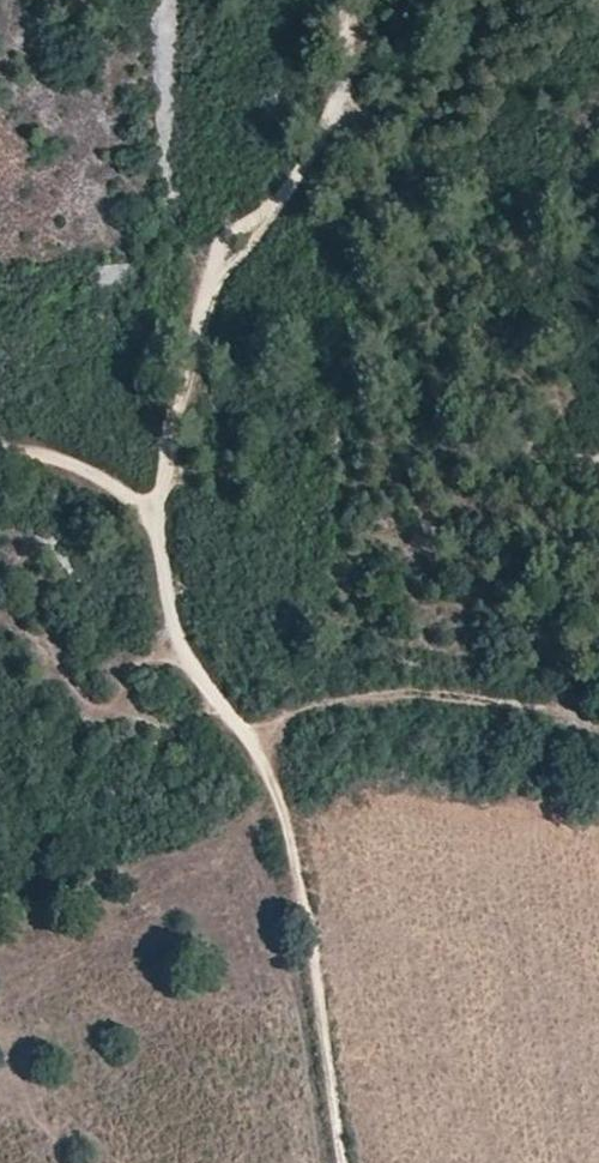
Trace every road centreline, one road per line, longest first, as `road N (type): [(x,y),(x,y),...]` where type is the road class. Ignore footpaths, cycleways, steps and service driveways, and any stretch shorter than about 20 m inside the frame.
road 1 (track): [(348,0),(330,124),(291,196),(228,246),(157,522),(182,649),(281,800),(349,1162)]
road 2 (track): [(251,749),(295,712),(409,690),(598,717)]
road 3 (track): [(0,455),(37,453),(87,470),(157,522)]

